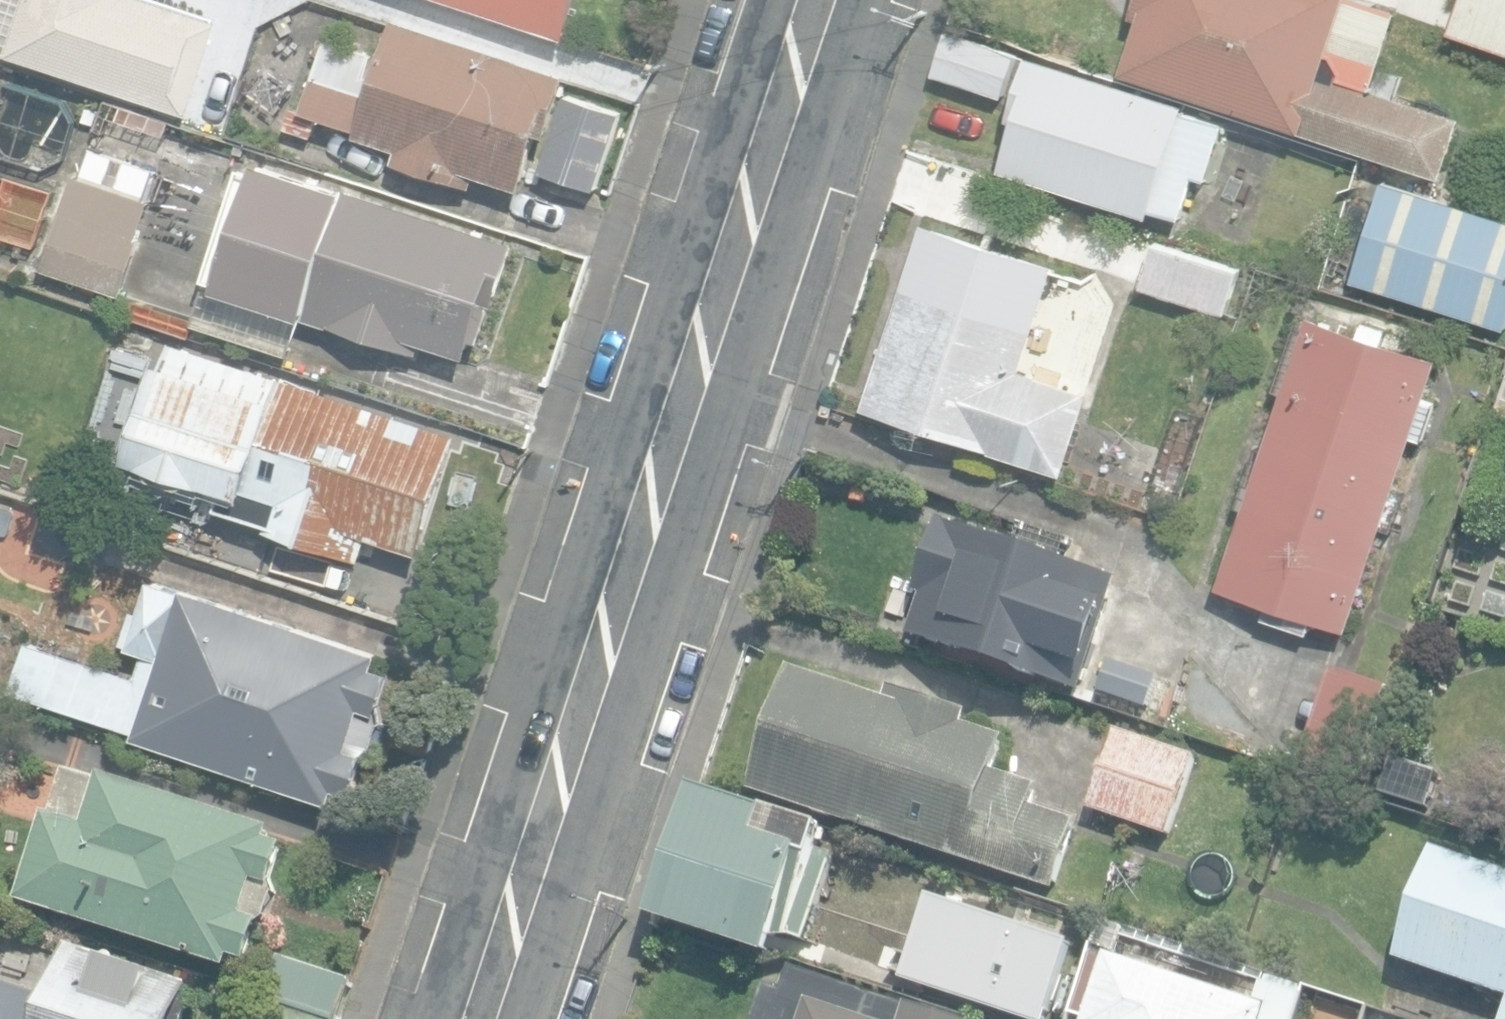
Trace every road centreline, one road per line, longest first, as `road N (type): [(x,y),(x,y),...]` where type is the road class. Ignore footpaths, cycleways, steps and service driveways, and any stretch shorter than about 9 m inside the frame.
road 1 (residential): [(478,1018),(816,0)]

